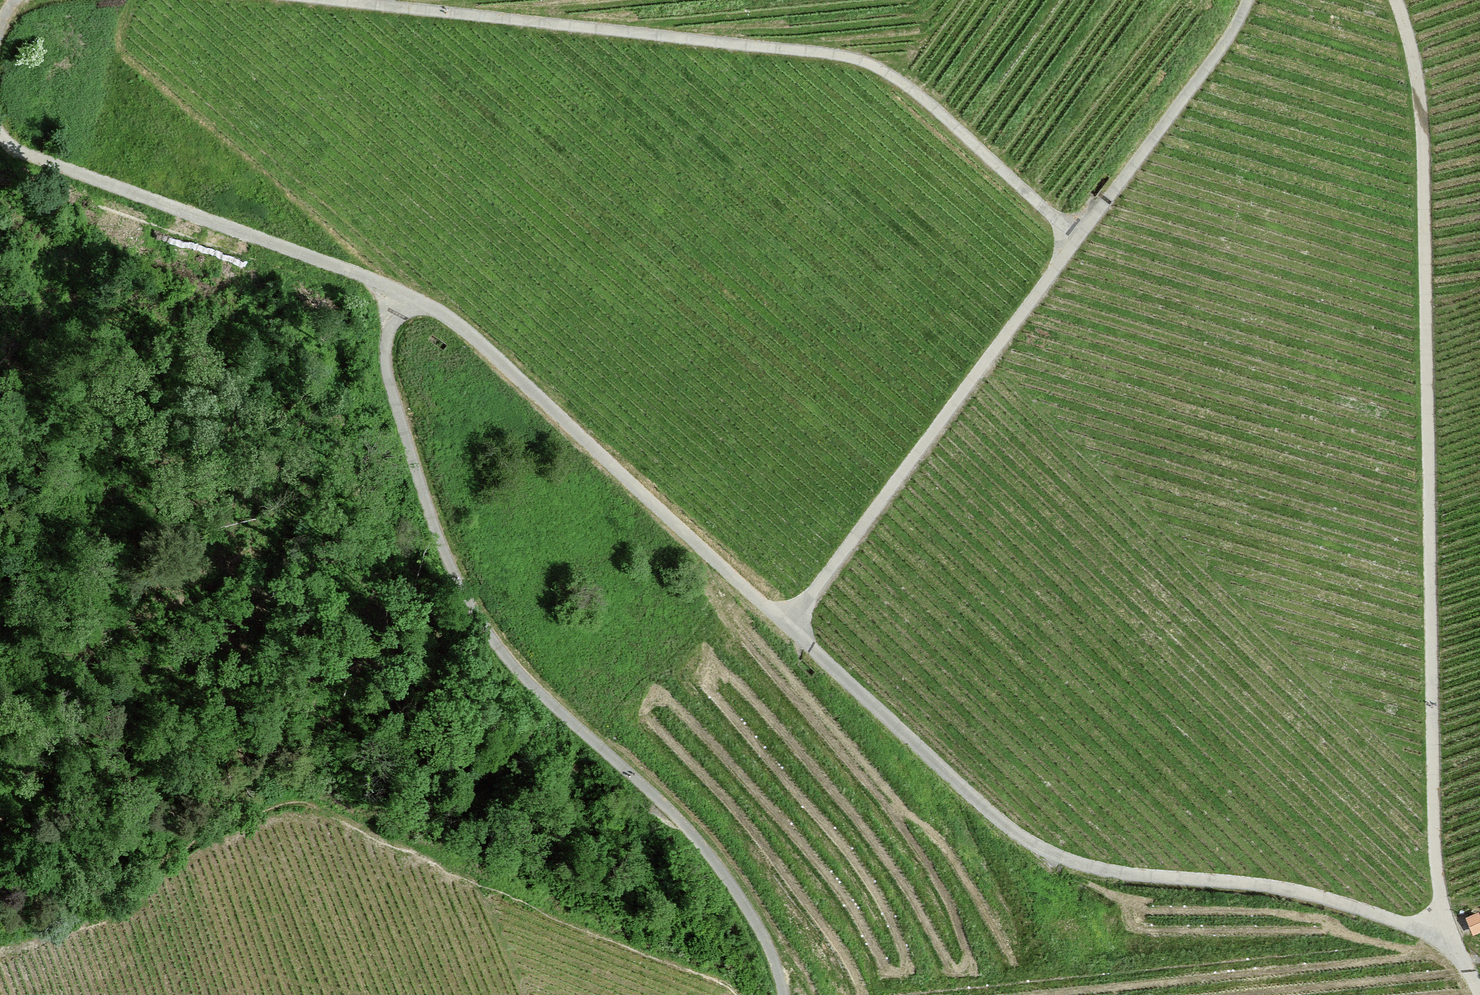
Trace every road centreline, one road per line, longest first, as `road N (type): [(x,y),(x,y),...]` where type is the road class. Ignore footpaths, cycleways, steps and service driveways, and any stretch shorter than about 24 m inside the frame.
road 1 (track): [(1435,929),(1421,127),(1409,38),(1394,0)]
road 2 (track): [(400,293),(391,377),(444,543),(486,630),(570,720),(682,820),(757,920),(784,994)]
road 3 (track): [(1078,235),(925,100),(876,68),(831,53),(336,0)]
road 4 (track): [(1435,929),(1304,890),(1111,874),(1044,849),(1001,822),(791,625)]
road 5 (track): [(791,625),(720,569),(471,334),(400,293)]
road 6 (track): [(1078,235),(791,625)]
road 7 (track): [(0,122),(18,152),(400,293)]
road 8 (track): [(1246,0),(1233,32),(1078,235)]
road 9 (track): [(0,899),(109,887),(141,869)]

